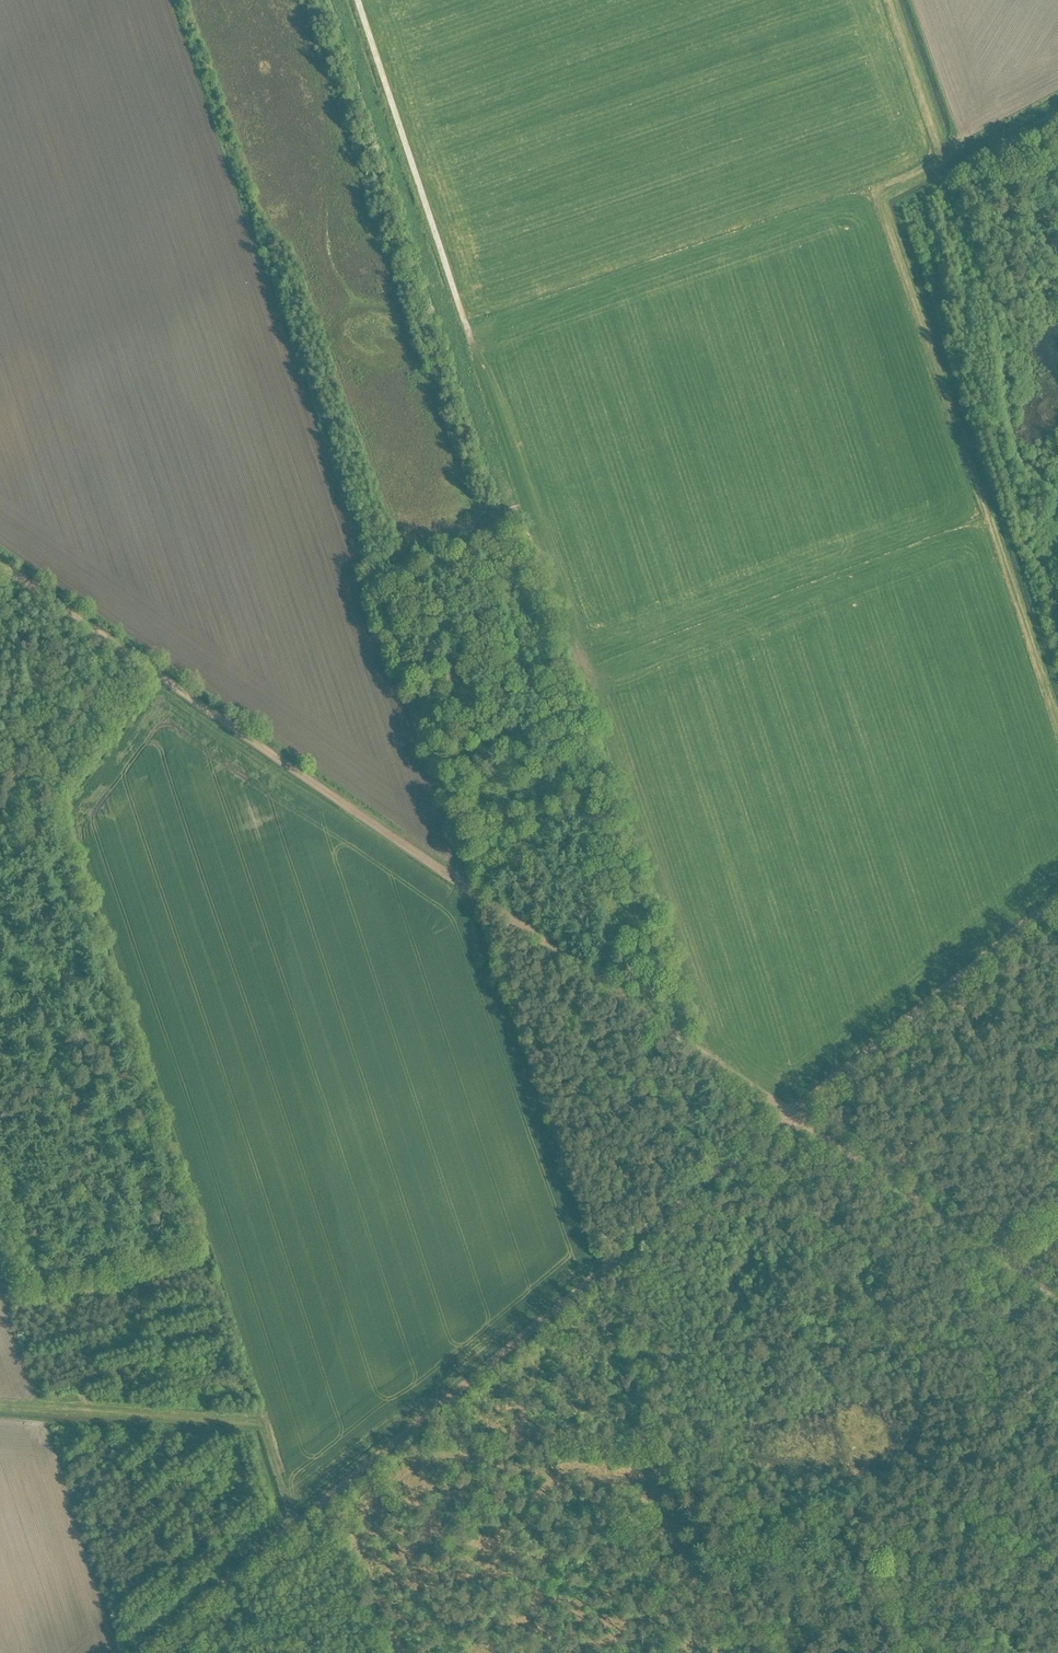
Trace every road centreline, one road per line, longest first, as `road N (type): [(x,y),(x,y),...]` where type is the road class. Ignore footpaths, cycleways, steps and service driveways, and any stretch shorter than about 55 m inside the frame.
road 1 (track): [(0,567),(795,1114)]
road 2 (track): [(140,1652),(703,1182),(795,1114)]
road 3 (track): [(294,1521),(257,1422),(0,1404)]
road 4 (track): [(795,1114),(1057,891)]
road 5 (track): [(357,0),(466,325)]
road 6 (track): [(1057,1298),(795,1114)]
road 7 (track): [(1057,103),(891,191)]
road 8 (track): [(371,1652),(315,1503)]

